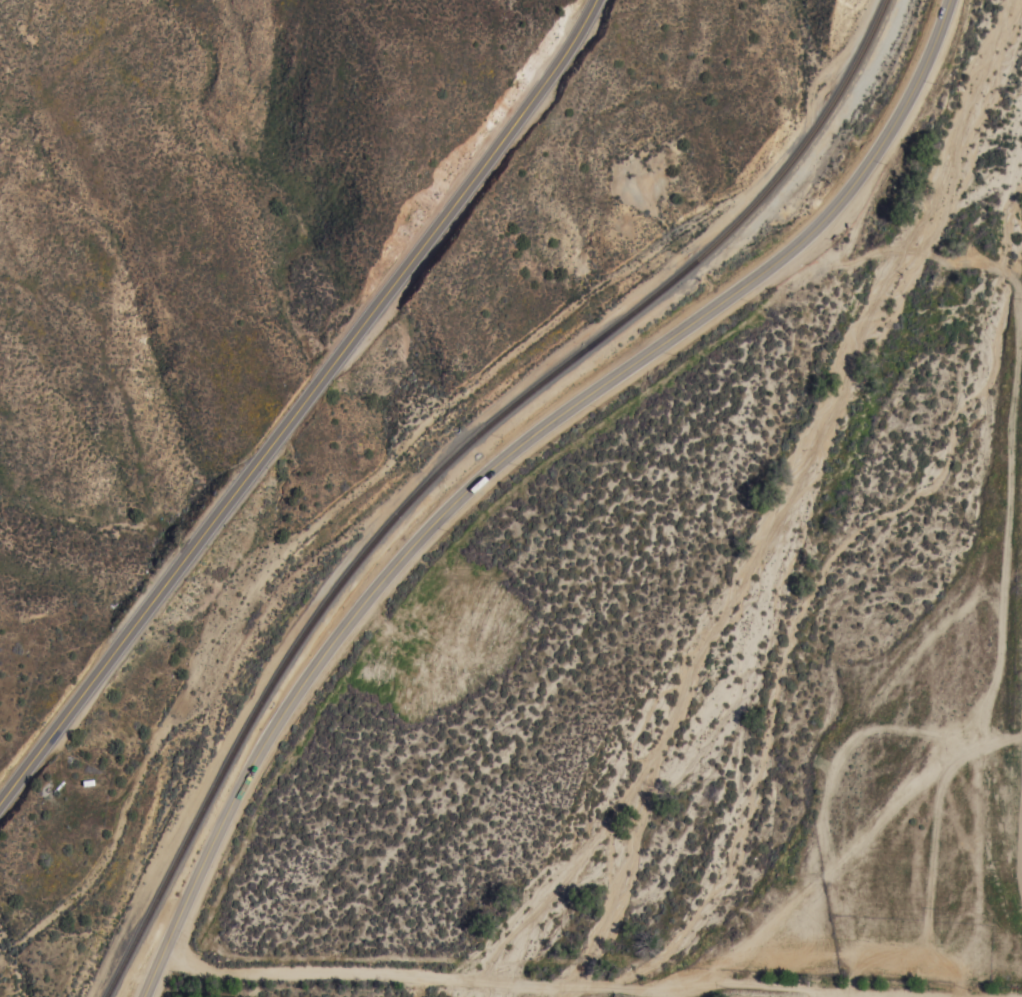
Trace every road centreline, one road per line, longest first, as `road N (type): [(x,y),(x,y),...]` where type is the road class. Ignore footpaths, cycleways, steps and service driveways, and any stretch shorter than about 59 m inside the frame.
road 1 (residential): [(143,996),(242,787),(387,573),(521,440),(768,266),(835,208),(923,65),(948,0)]
road 2 (secondary): [(0,795),(527,117),(594,0)]

